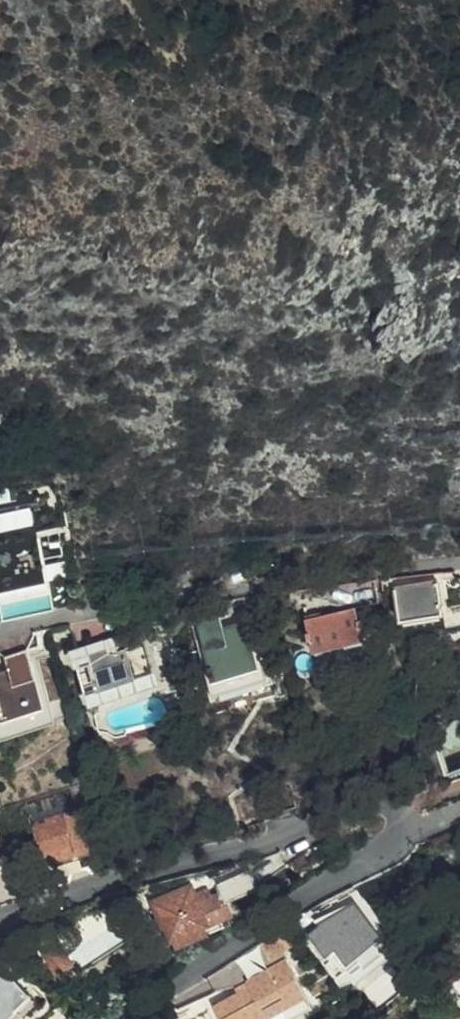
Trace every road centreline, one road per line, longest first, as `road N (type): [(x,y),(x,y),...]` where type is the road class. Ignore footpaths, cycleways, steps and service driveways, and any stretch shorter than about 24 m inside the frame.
road 1 (residential): [(135,1018),(202,963),(394,848),(405,822),(395,806),(364,802),(264,844),(0,917)]

